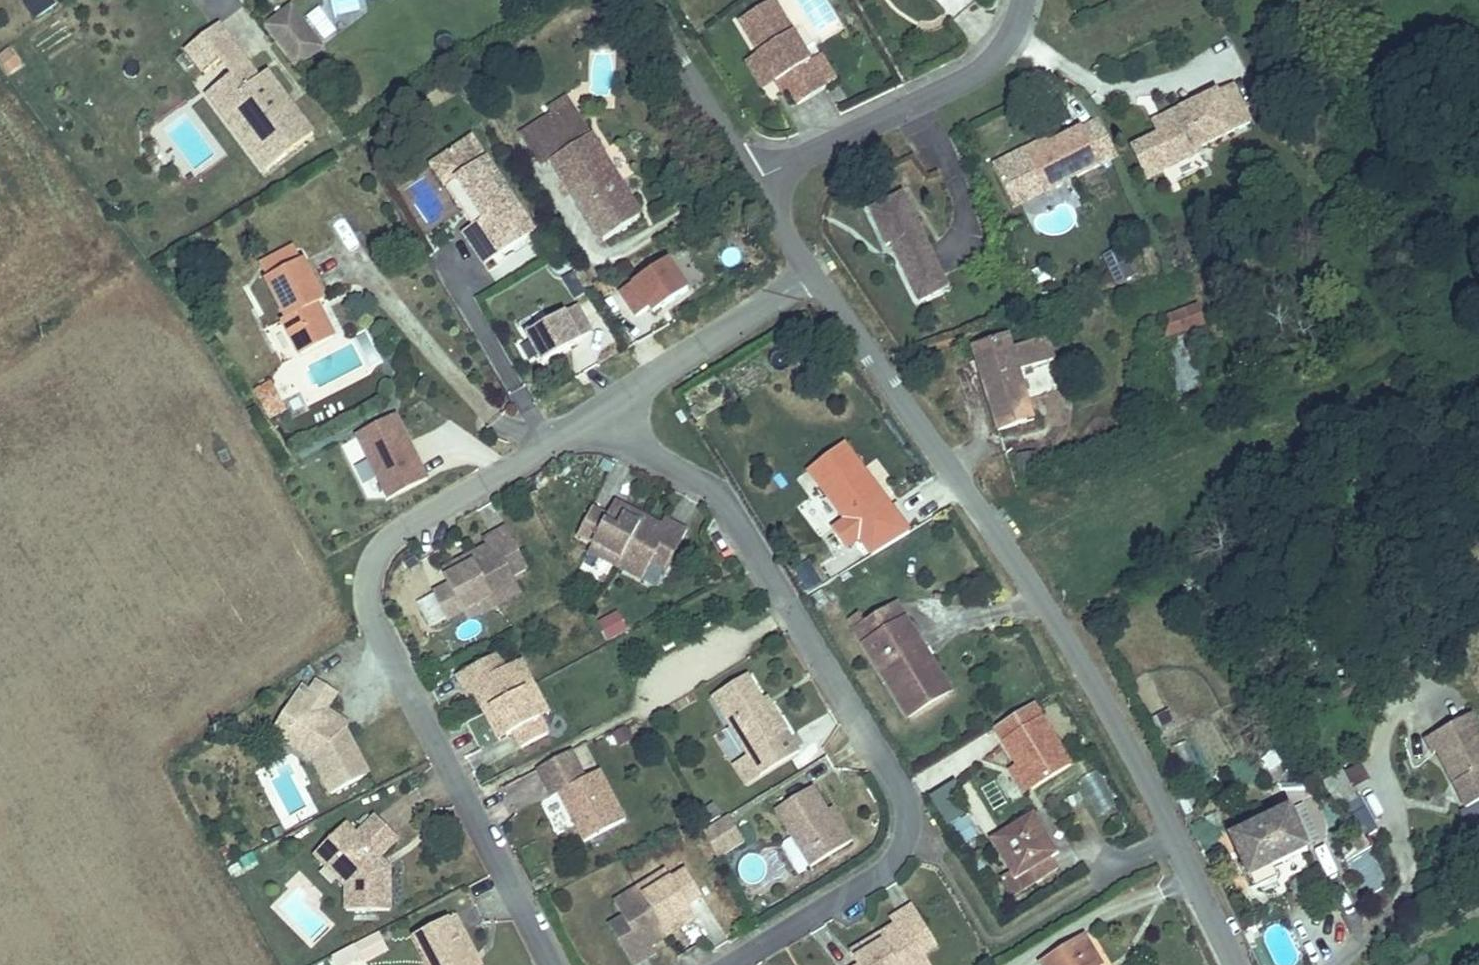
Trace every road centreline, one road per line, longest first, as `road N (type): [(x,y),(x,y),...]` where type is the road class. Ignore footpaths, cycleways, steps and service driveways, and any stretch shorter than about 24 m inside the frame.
road 1 (residential): [(1235,964),(1090,675),(984,502),(811,273)]
road 2 (residential): [(727,964),(868,885),(904,850),(908,820),(886,762),(727,507),(640,450),(602,411)]
road 3 (residential): [(602,411),(391,541),(371,572),(384,635),(556,964)]
road 4 (residential): [(761,181),(967,78),(996,57),(1020,0)]
road 5 (residential): [(811,273),(602,411)]
road 6 (residential): [(761,181),(682,41),(647,0)]

